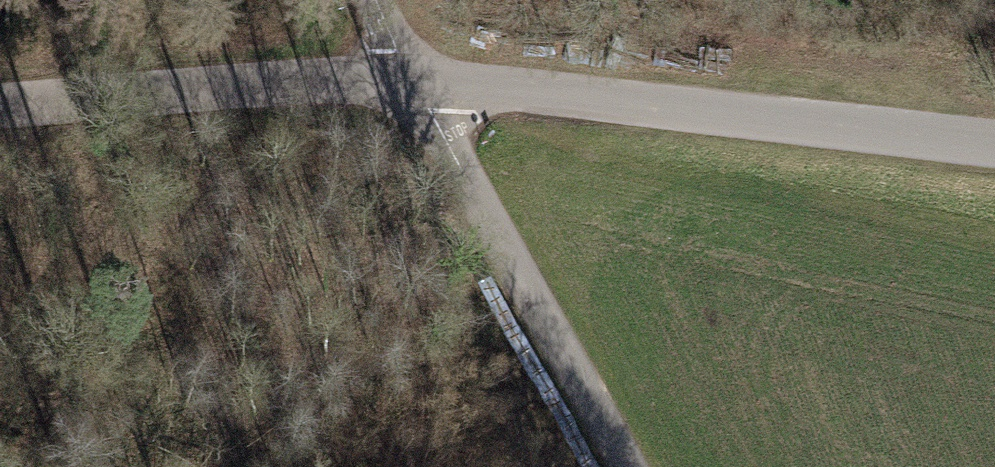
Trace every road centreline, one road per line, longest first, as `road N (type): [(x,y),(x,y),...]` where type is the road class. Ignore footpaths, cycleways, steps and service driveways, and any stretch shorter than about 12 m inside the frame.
road 1 (unclassified): [(994,152),(406,80)]
road 2 (unclassified): [(627,466),(406,80)]
road 3 (unclassified): [(406,80),(0,112)]

